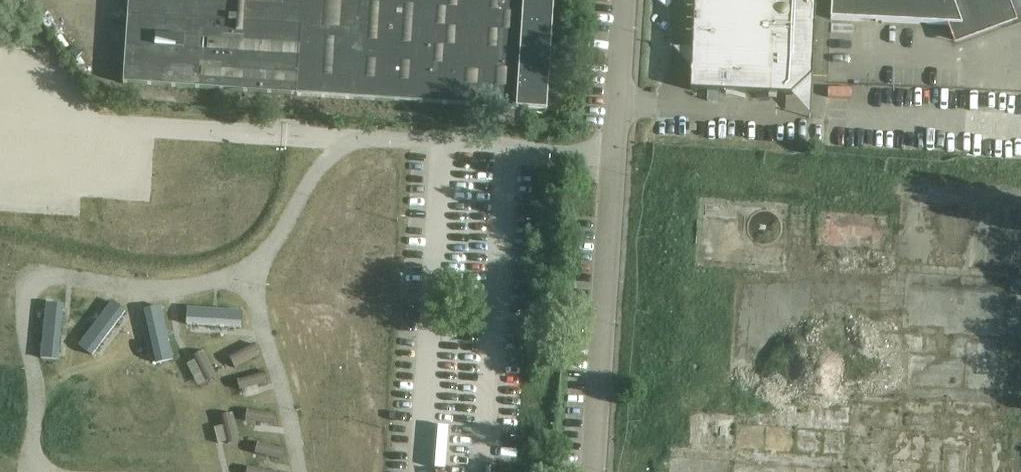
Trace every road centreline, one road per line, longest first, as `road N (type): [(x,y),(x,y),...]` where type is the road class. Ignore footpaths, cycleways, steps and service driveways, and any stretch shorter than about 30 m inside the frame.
road 1 (residential): [(613,156),(352,143),(323,161),(272,245),(244,270)]
road 2 (residential): [(244,270),(171,288),(52,275),(30,283),(24,318),(34,380),(32,452),(42,471)]
road 3 (unclassified): [(594,471),(613,156)]
road 4 (residential): [(244,270),(282,381),(299,471)]
road 5 (unclassified): [(613,156),(624,0)]

